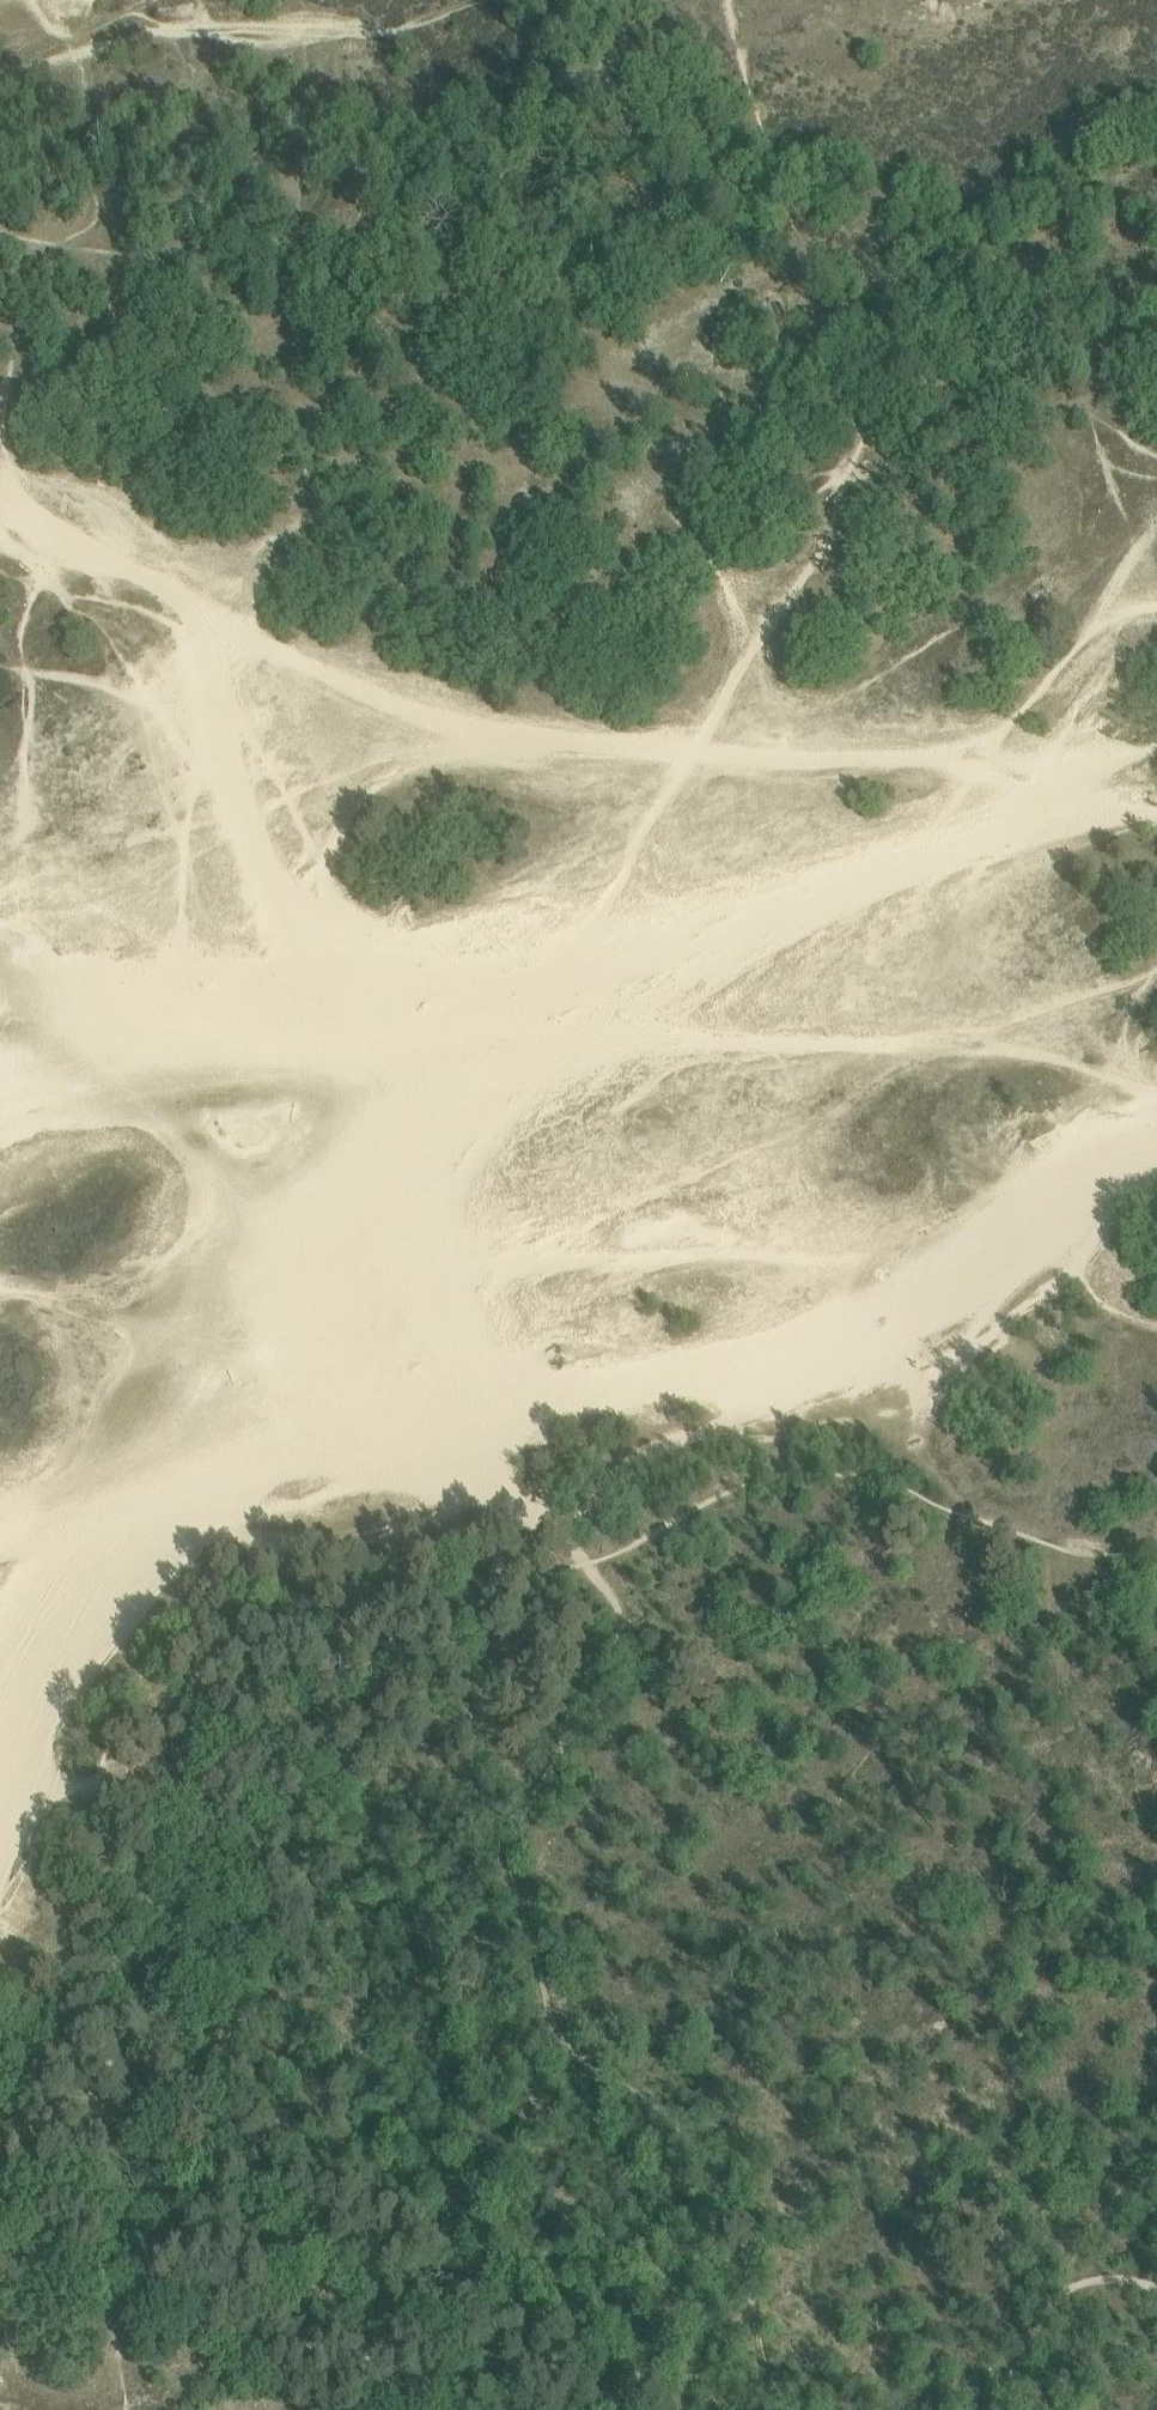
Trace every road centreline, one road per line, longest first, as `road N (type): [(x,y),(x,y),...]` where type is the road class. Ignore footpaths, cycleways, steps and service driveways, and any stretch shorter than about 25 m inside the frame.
road 1 (track): [(196,614),(481,736),(918,750),(1156,806)]
road 2 (track): [(475,0),(392,29),(144,35),(0,70)]

